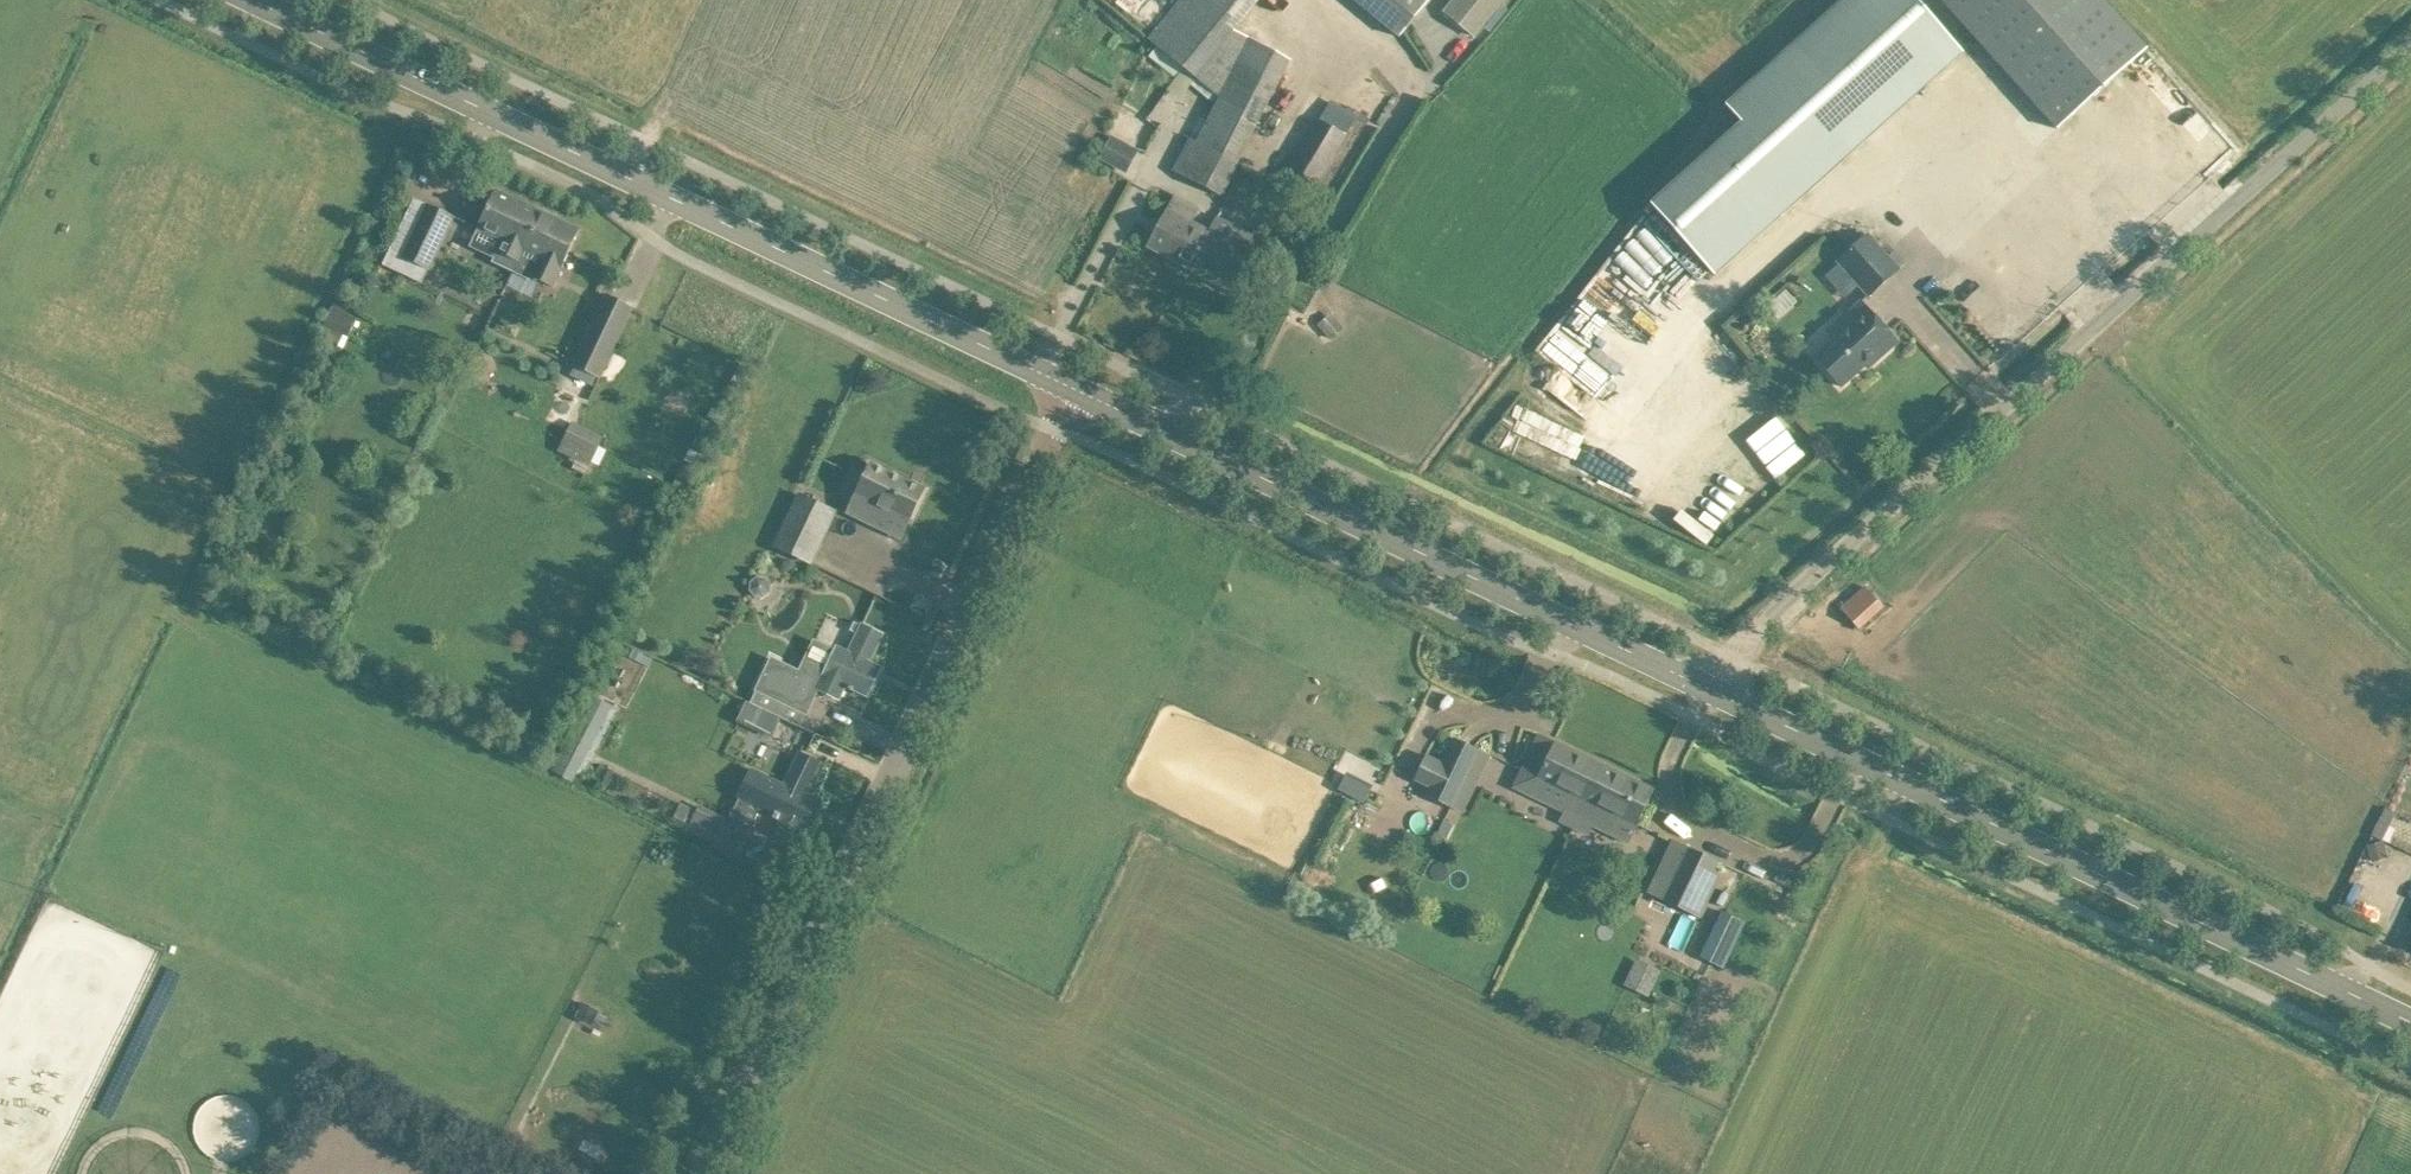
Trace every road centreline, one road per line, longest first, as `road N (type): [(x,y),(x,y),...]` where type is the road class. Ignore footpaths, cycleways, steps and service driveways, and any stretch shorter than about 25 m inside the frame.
road 1 (unclassified): [(1701,692),(2057,353),(2410,39)]
road 2 (tertiary): [(1065,389),(247,0)]
road 3 (unclassified): [(682,1173),(1065,389)]
road 4 (tertiary): [(2410,1025),(1701,692)]
road 5 (tertiary): [(1701,692),(1065,389)]

